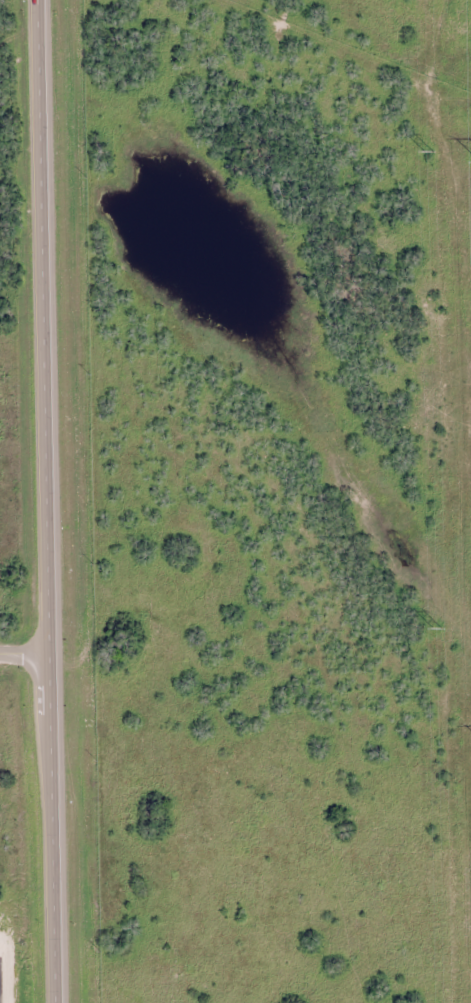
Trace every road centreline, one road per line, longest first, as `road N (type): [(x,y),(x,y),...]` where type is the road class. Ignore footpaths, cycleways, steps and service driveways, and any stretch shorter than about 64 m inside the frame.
road 1 (trunk): [(53,1002),(39,0)]

